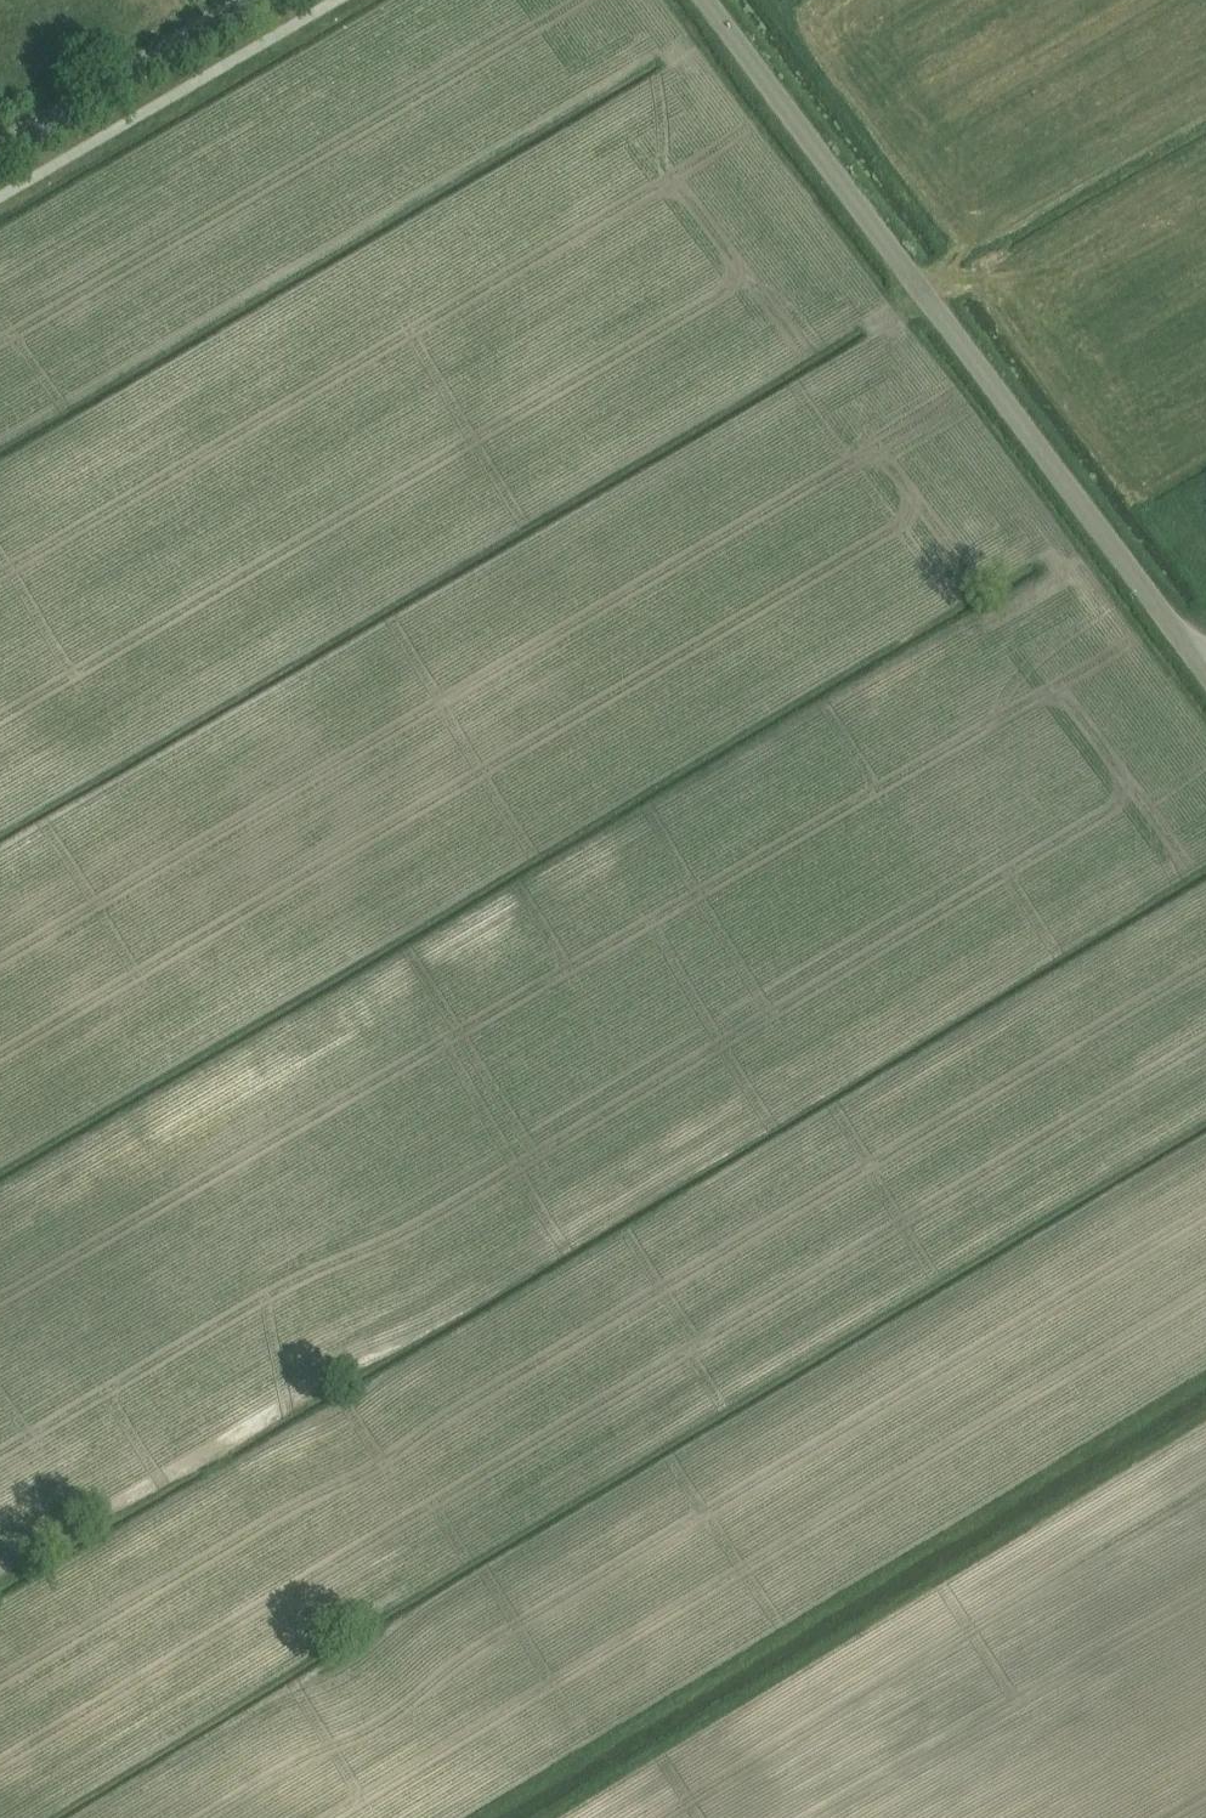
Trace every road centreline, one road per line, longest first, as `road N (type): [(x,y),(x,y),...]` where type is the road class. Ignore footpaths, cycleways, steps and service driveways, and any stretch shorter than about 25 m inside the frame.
road 1 (unclassified): [(1205,673),(706,0)]
road 2 (tertiary): [(256,0),(0,151)]

